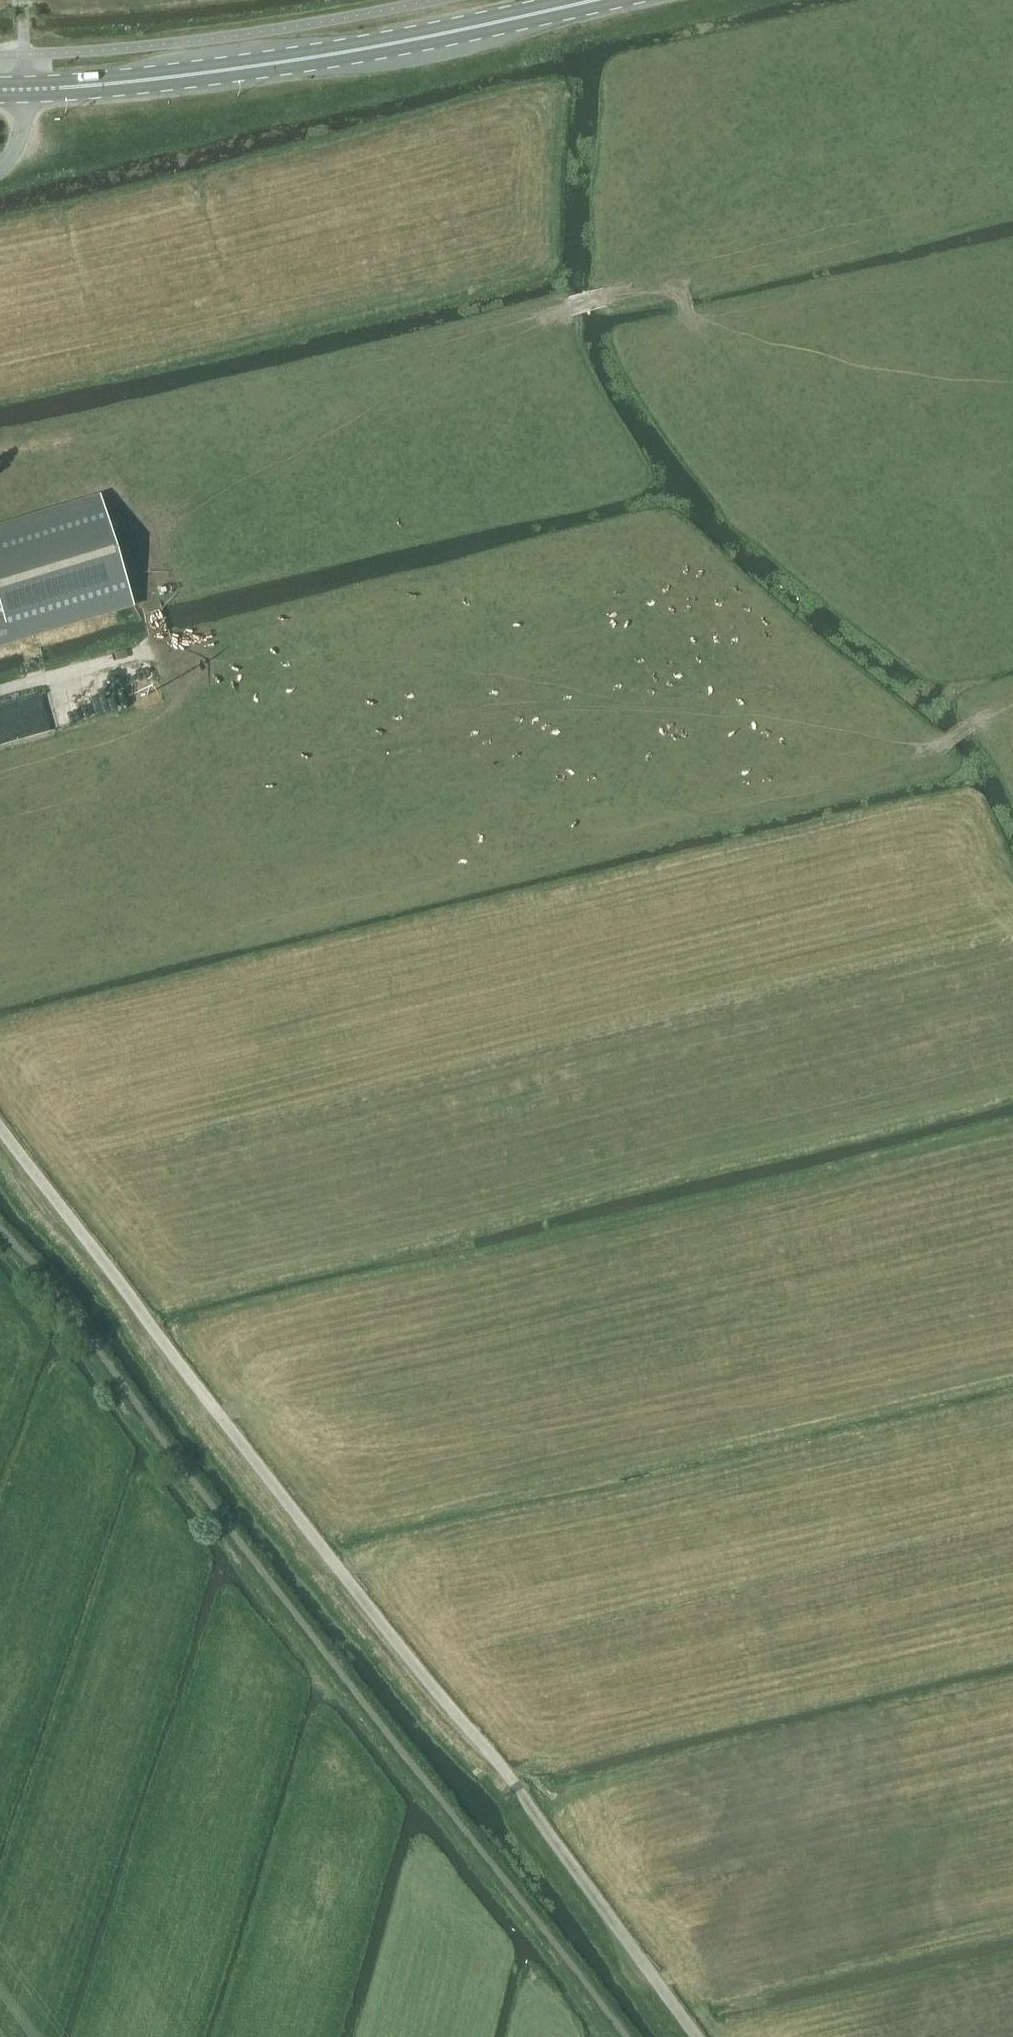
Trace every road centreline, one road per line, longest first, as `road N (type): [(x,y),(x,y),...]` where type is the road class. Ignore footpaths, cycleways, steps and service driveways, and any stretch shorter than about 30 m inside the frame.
road 1 (track): [(574,307),(434,359),(212,484),(169,532),(152,609),(159,652),(0,689)]
road 2 (secondary): [(595,0),(321,57),(26,90)]

